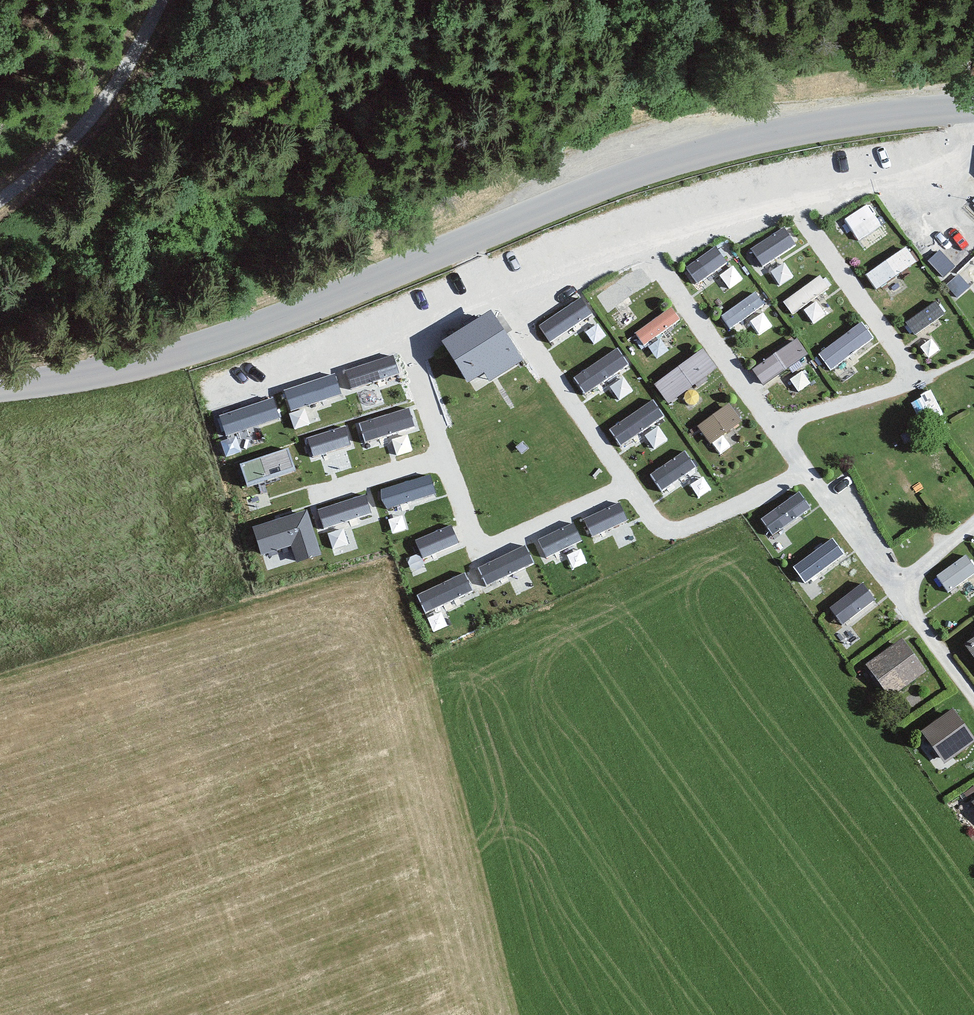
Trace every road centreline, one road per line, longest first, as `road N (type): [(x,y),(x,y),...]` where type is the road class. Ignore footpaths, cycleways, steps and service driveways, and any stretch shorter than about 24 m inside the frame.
road 1 (tertiary): [(973,107),(754,137),(594,182),(345,305),(90,373),(0,387)]
road 2 (track): [(0,199),(23,187),(105,95),(158,0)]

